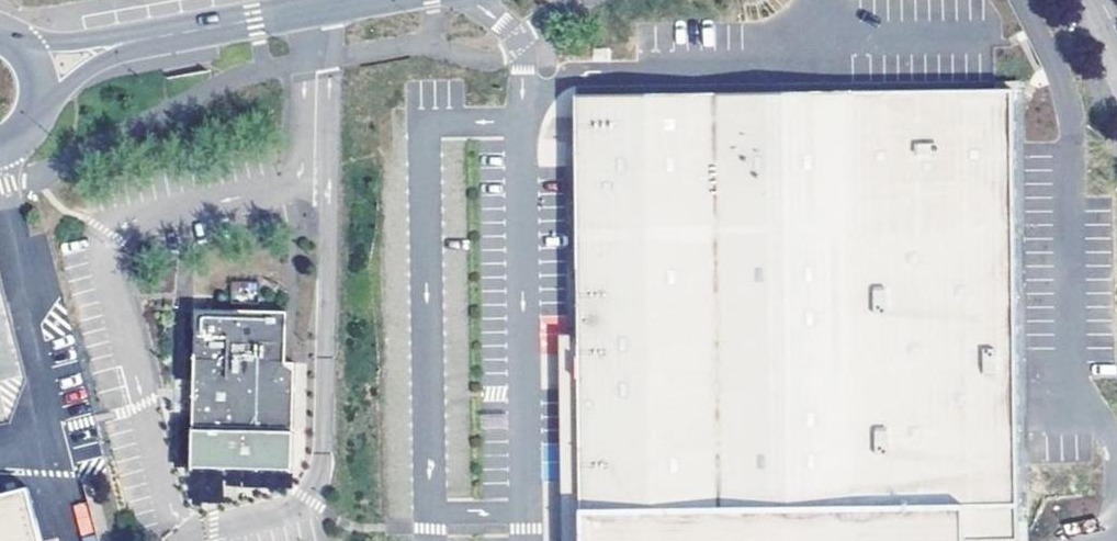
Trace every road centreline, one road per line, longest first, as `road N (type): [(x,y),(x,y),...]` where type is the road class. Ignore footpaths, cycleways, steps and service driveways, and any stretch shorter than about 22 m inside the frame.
road 1 (tertiary): [(344,3),(130,42)]

